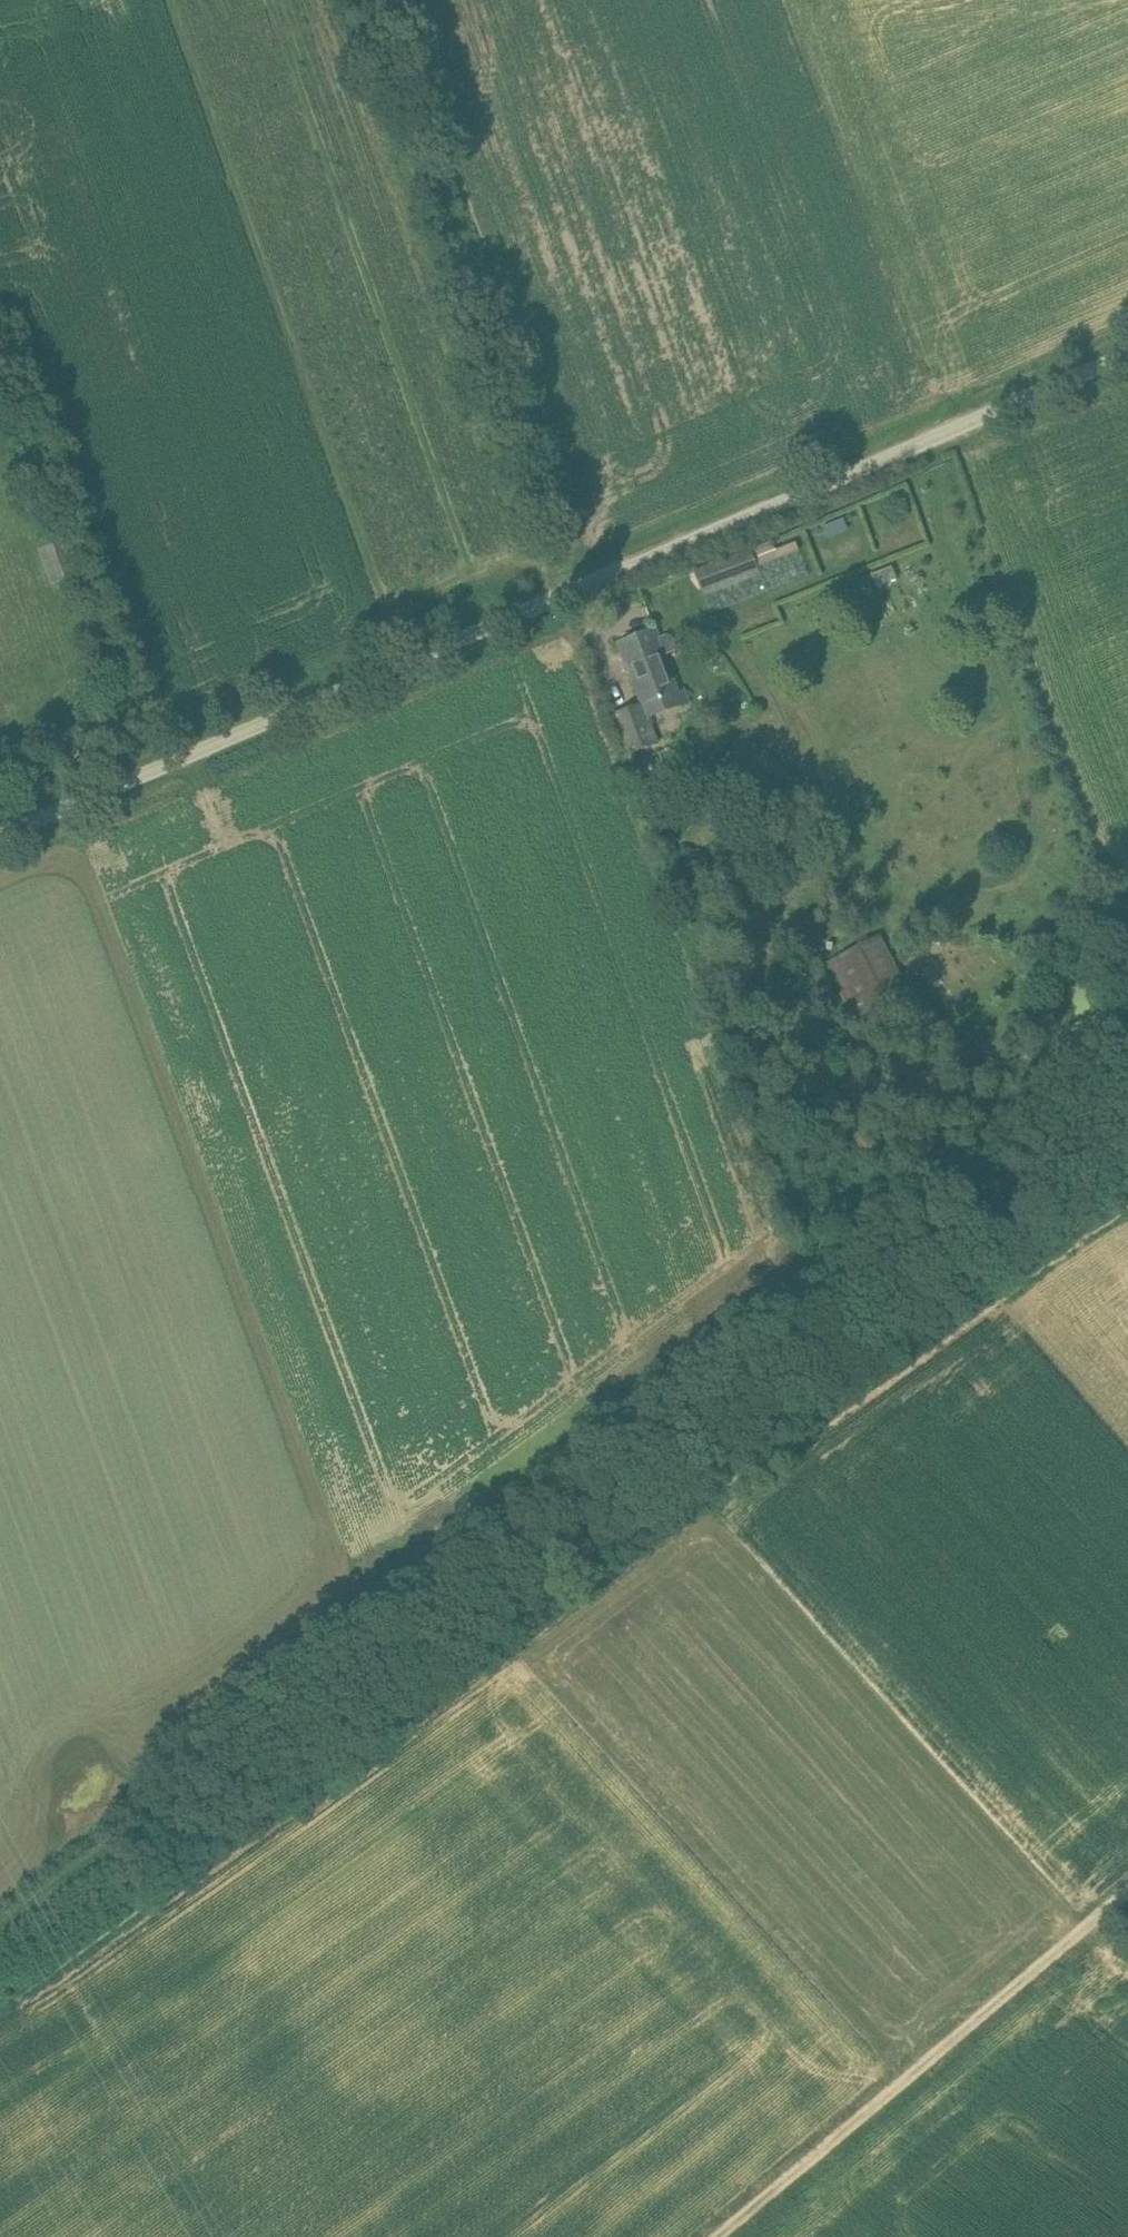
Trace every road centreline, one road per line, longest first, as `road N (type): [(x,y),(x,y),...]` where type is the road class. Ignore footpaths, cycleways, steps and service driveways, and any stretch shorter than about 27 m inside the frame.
road 1 (track): [(0,1928),(1127,1105)]
road 2 (unclassified): [(0,836),(1127,357)]
road 3 (track): [(1127,1884),(712,2236)]

